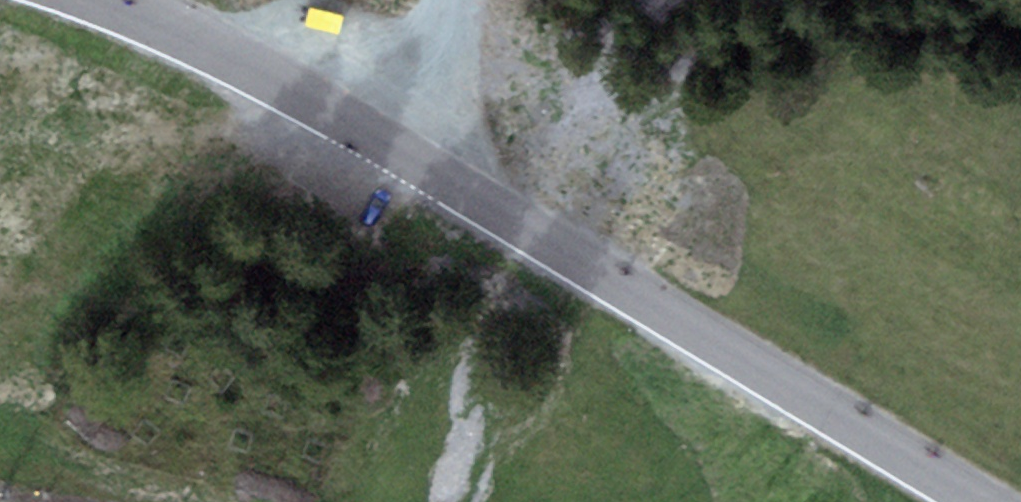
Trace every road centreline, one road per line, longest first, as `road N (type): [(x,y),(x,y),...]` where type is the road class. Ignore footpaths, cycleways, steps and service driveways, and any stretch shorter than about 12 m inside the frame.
road 1 (secondary): [(980,501),(298,90),(112,0)]
road 2 (track): [(0,72),(235,144),(276,128),(298,90)]
road 3 (track): [(797,391),(787,433),(826,501)]

